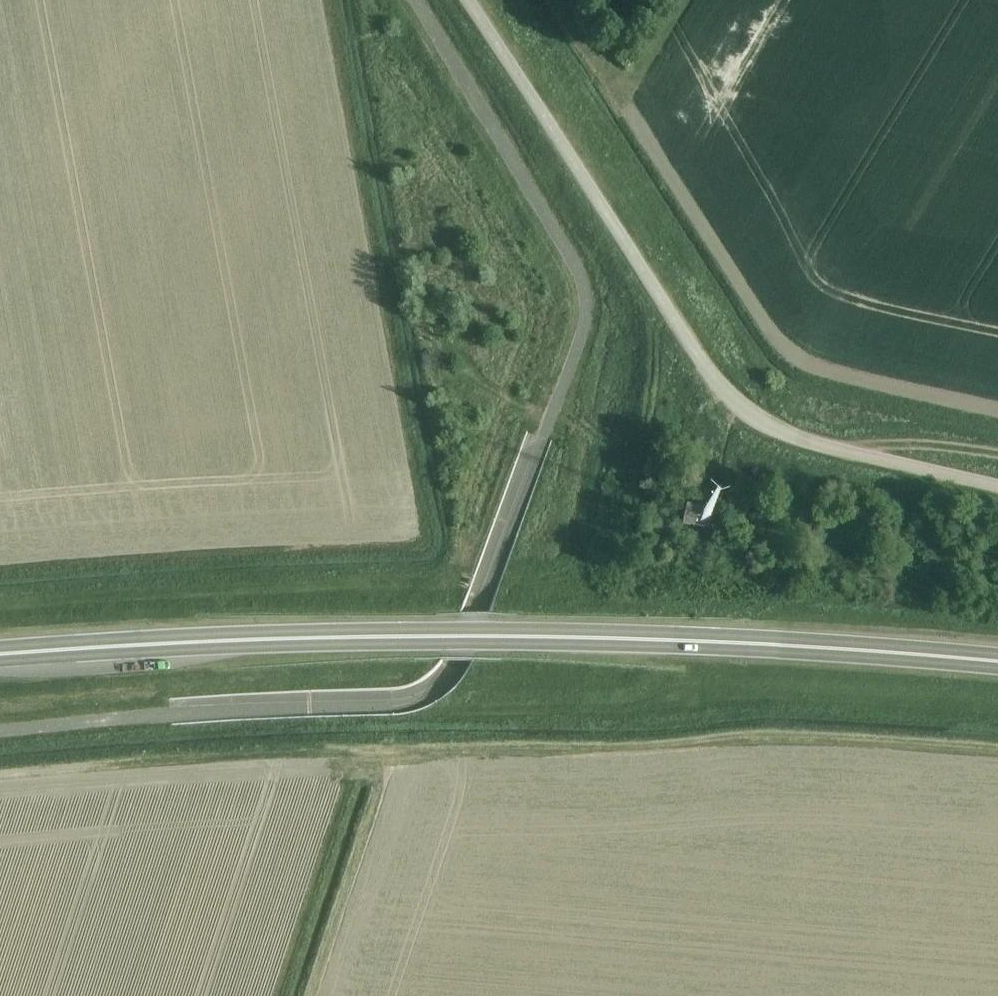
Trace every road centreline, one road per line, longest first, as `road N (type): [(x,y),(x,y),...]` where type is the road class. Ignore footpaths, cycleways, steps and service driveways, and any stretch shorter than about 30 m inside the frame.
road 1 (trunk): [(0,655),(527,635),(997,662)]
road 2 (unclassified): [(997,489),(813,445),(752,418),(679,329),(470,0)]

